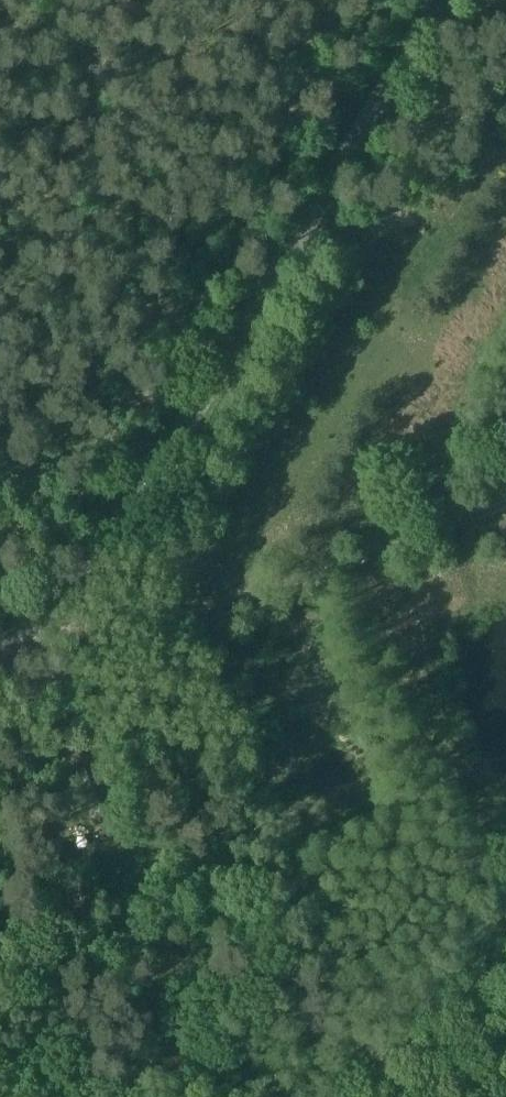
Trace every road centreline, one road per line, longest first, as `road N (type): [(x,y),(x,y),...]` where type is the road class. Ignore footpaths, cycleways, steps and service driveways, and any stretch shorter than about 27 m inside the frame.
road 1 (unclassified): [(0,661),(58,622),(94,577),(441,0)]
road 2 (track): [(124,637),(200,622),(505,511)]
road 3 (track): [(124,637),(145,615),(209,487)]
road 4 (track): [(0,610),(67,643),(124,637)]

